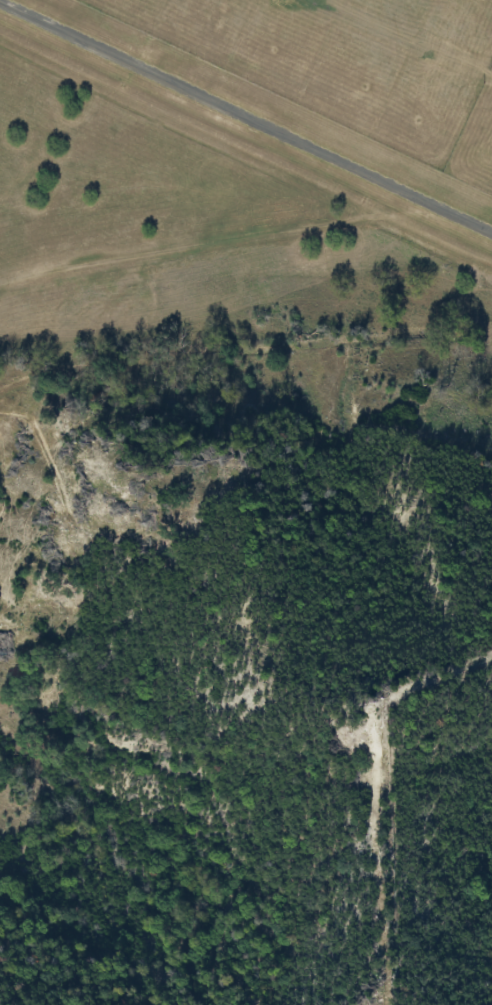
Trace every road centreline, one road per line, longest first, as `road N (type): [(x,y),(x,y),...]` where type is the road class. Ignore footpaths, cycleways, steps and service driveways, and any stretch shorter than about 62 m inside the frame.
road 1 (track): [(459,212),(382,214),(45,269),(0,287)]

